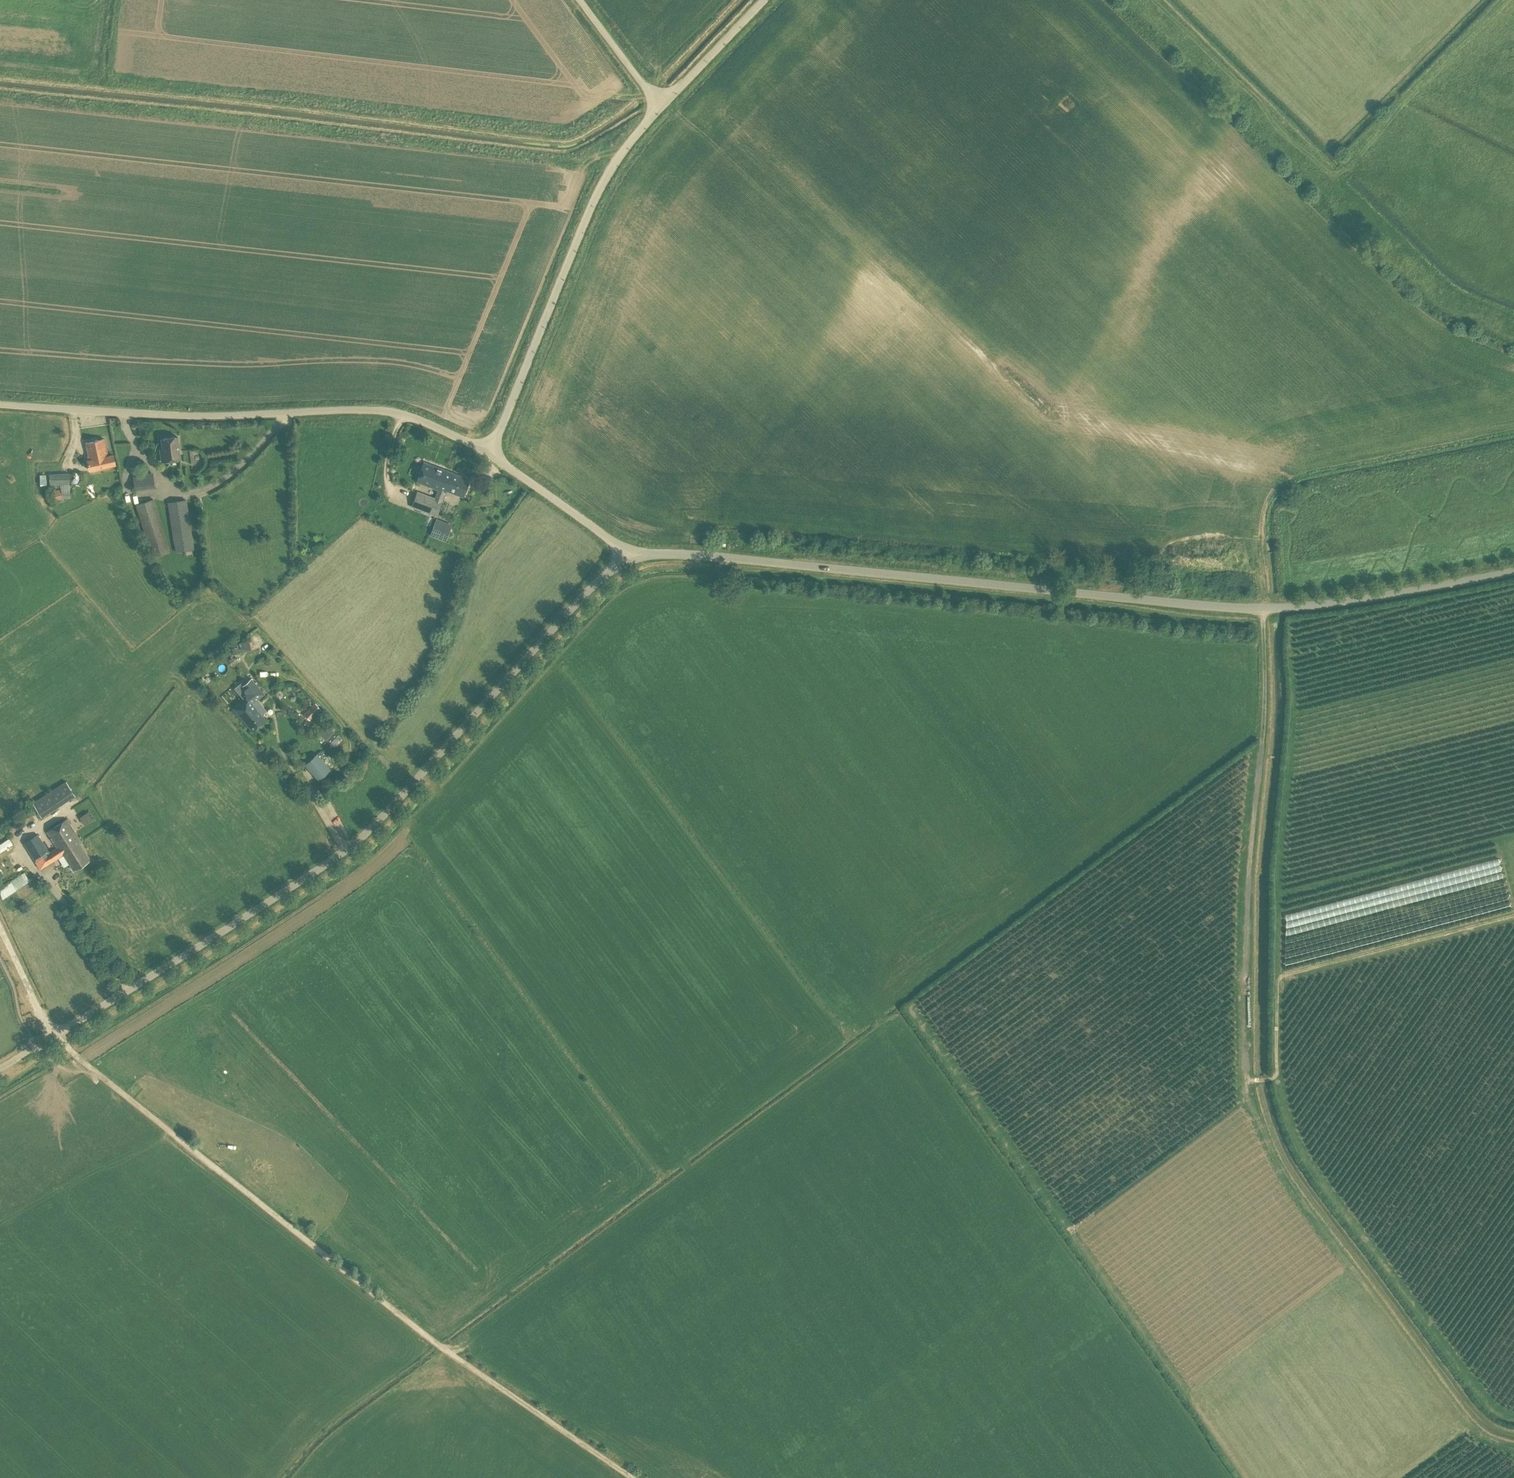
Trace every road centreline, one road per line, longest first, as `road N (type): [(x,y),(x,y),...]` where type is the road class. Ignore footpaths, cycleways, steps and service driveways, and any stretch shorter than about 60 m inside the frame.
road 1 (unclassified): [(1513,571),(1261,610),(678,558),(628,561)]
road 2 (unclassified): [(0,1072),(358,846),(589,592),(628,561)]
road 3 (unclassified): [(494,454),(595,201),(663,108)]
road 4 (unclassified): [(494,454),(390,412),(190,419)]
road 5 (unclassified): [(0,407),(190,419)]
road 6 (unclassified): [(628,561),(494,454)]
road 7 (unclassified): [(663,108),(767,0)]
road 8 (unclassified): [(663,108),(579,0)]

